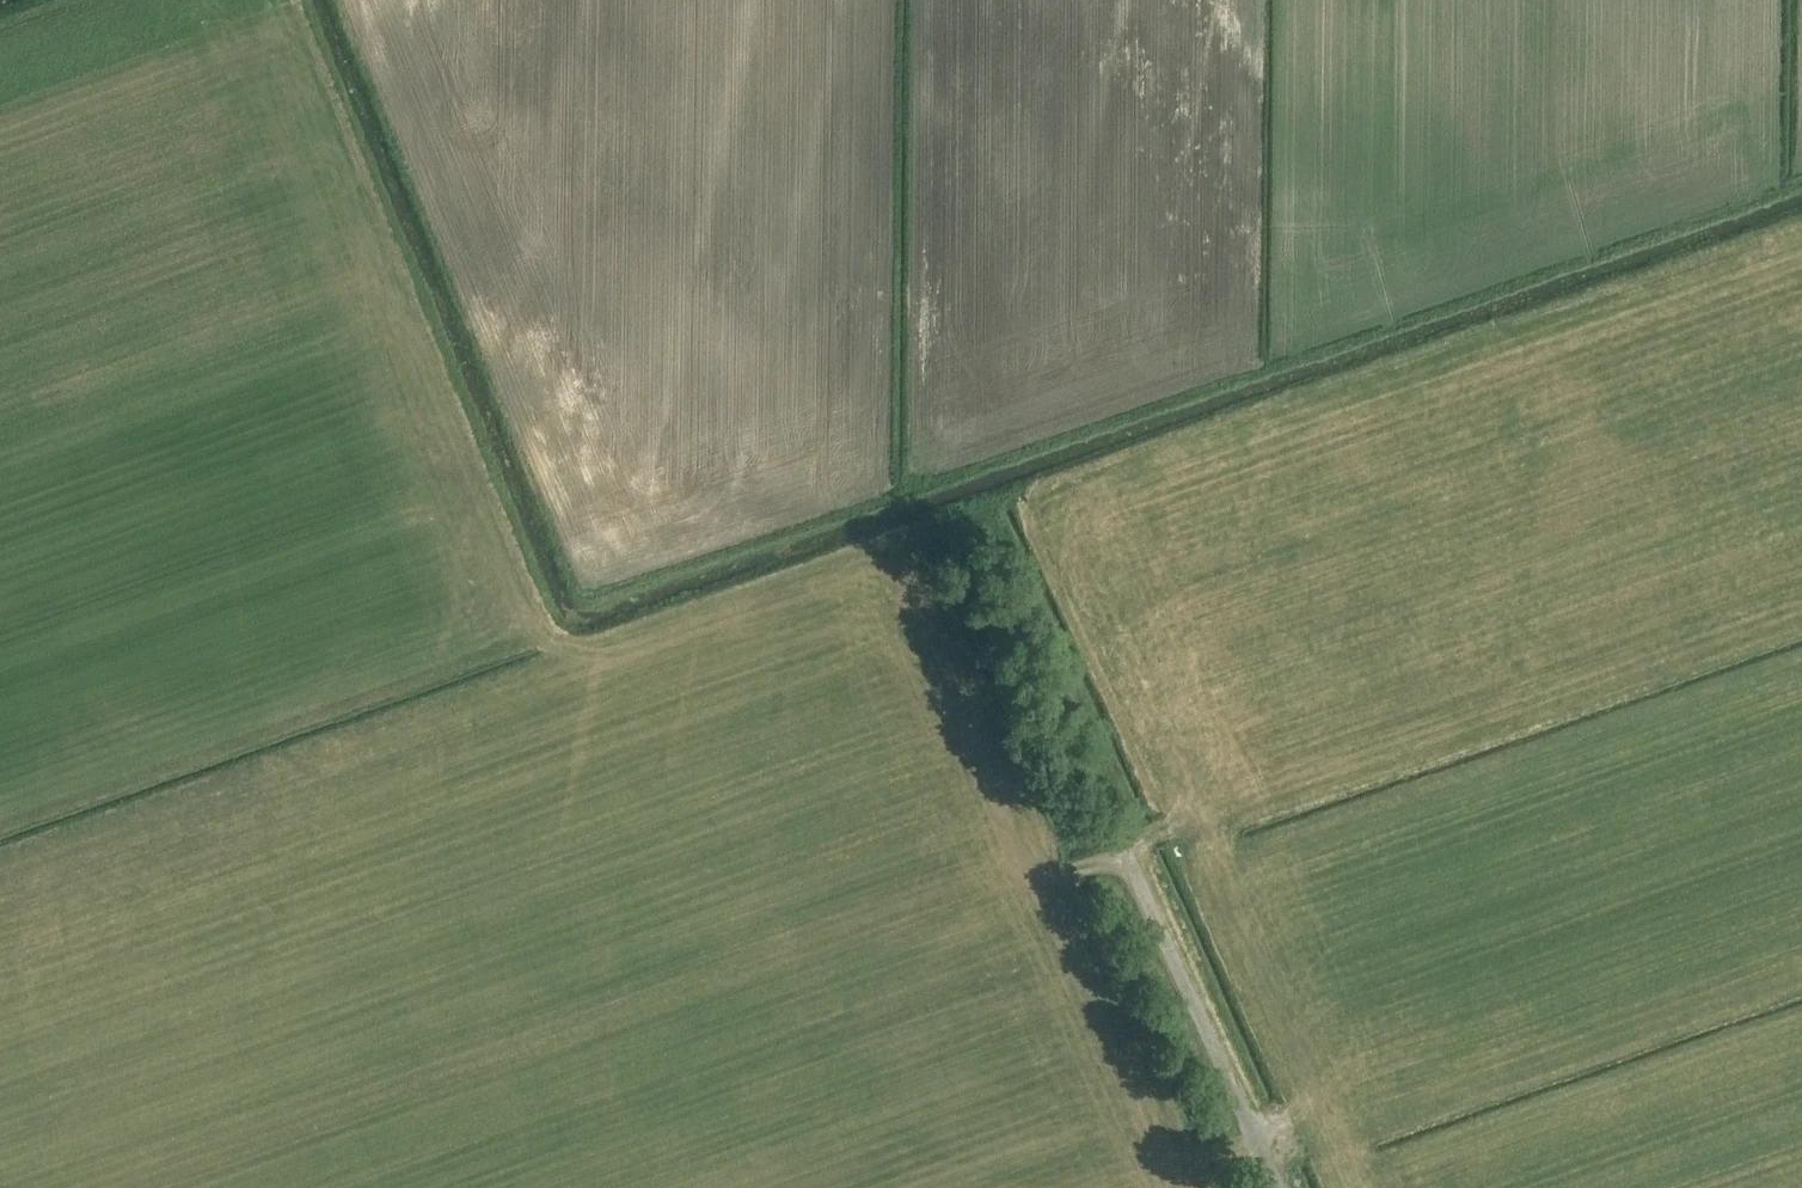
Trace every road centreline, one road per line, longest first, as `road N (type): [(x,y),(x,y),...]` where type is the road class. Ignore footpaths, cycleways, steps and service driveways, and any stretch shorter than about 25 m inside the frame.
road 1 (unclassified): [(1279,1187),(1124,847)]

